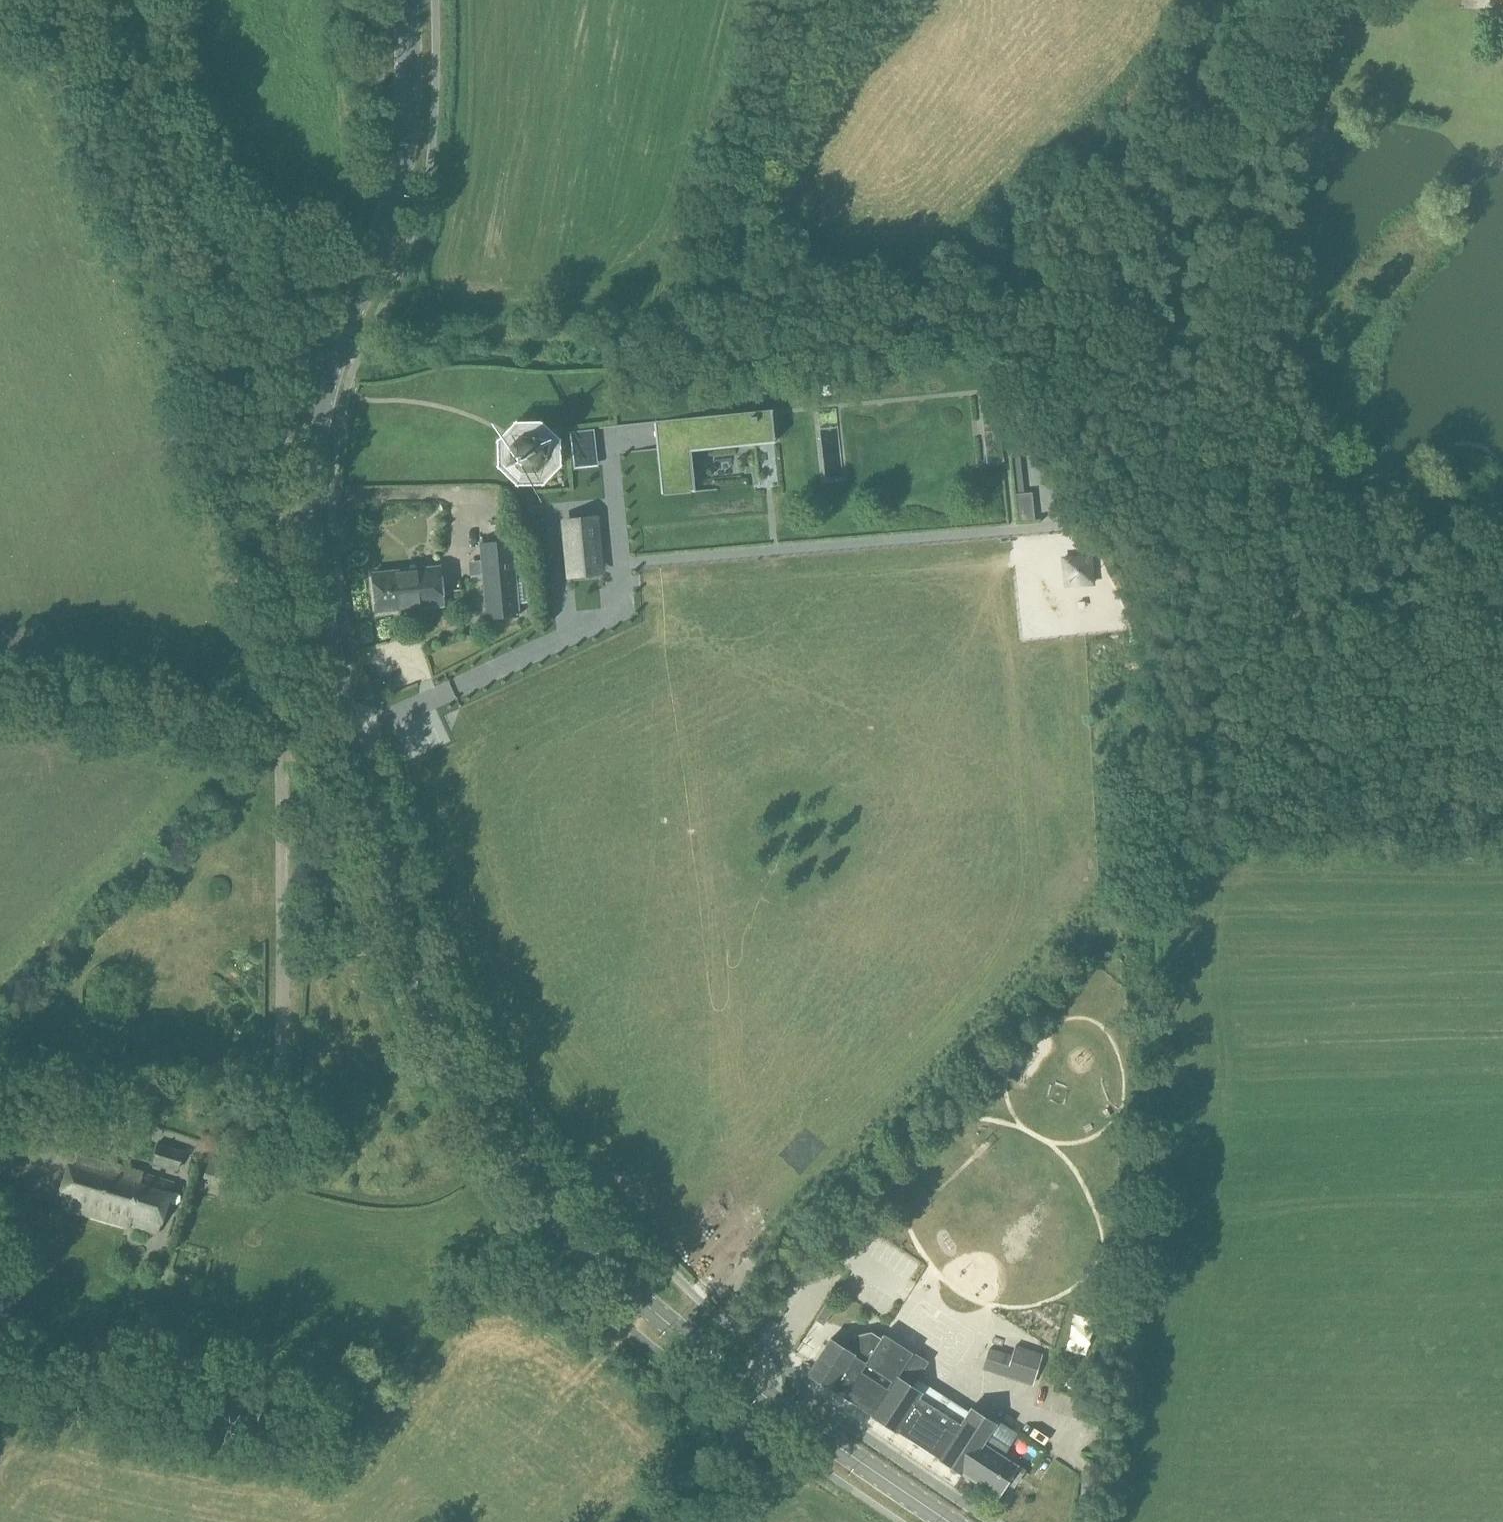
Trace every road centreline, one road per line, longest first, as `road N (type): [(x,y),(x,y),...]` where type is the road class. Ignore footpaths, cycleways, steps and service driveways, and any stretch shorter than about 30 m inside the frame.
road 1 (secondary): [(952,1521),(658,1314),(578,1234),(509,1140),(420,974),(313,566),(311,490),(335,361),(399,207),(407,132),(405,0)]
road 2 (track): [(69,0),(141,98),(258,289),(315,349)]

